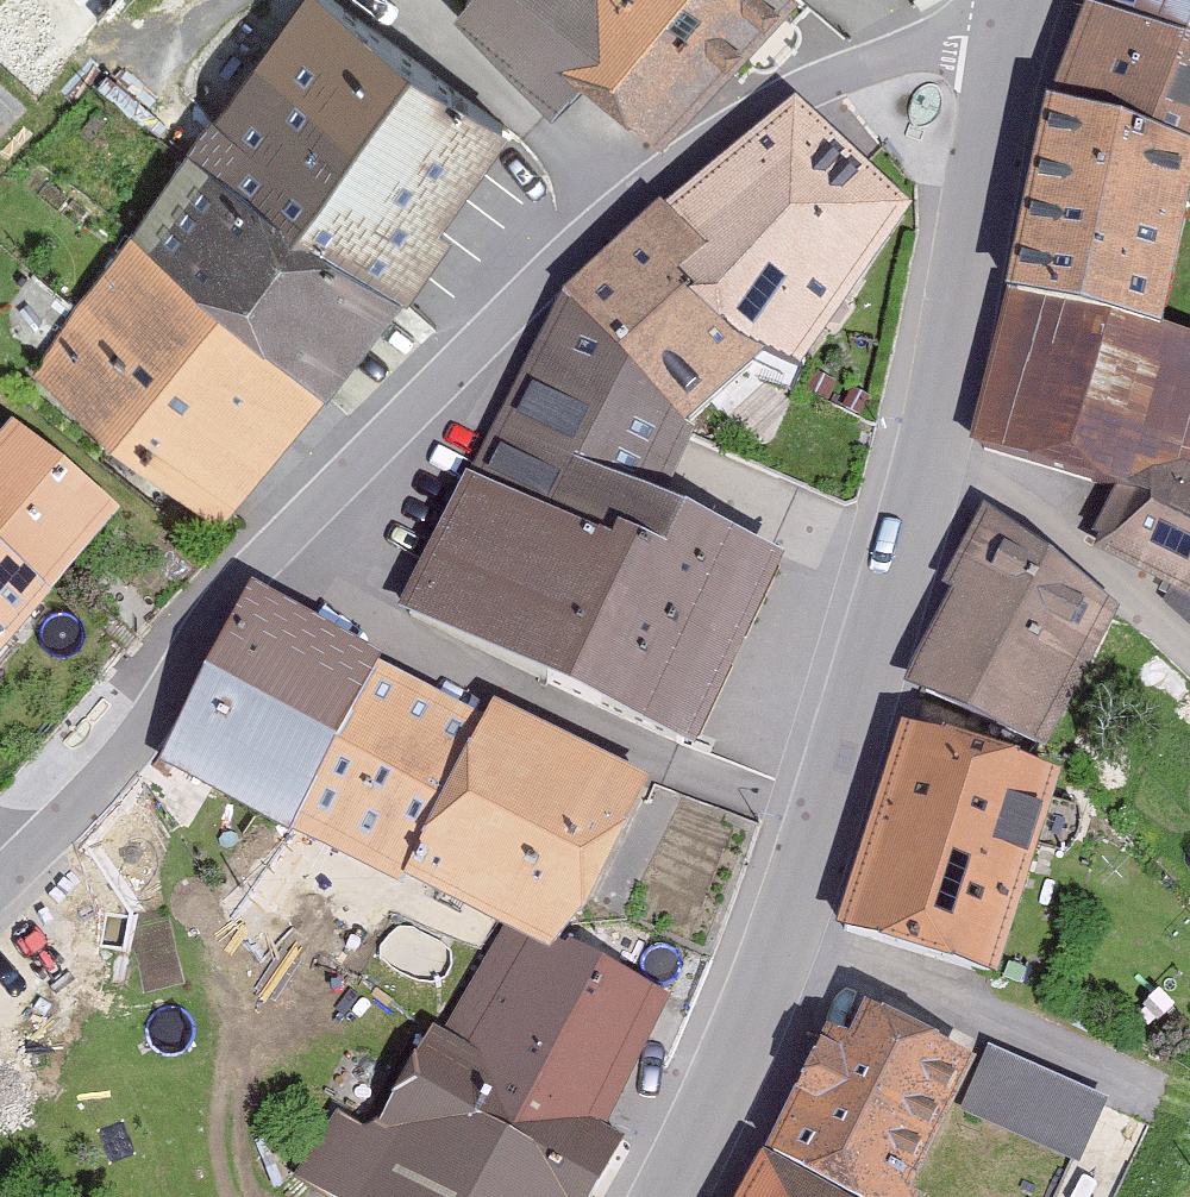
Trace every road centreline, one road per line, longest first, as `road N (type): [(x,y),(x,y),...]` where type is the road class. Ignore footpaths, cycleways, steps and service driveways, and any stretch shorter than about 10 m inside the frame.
road 1 (residential): [(0,885),(148,732),(271,551),(597,235),(726,127),(803,87),(939,44),(1008,48)]
road 2 (secondary): [(1008,48),(933,445),(762,1023),(669,1196)]

